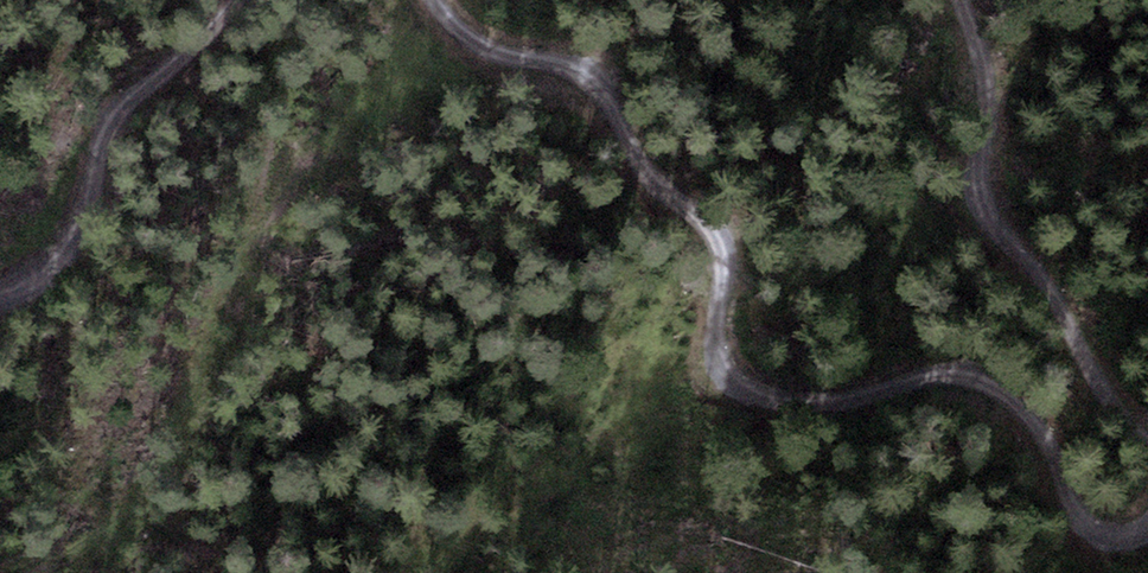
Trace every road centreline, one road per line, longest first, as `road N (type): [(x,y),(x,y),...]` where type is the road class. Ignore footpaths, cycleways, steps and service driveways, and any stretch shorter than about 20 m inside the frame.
road 1 (track): [(1147,522),(1116,537),(1080,522),(1006,398),(957,375),(810,406),(744,390),(714,341),(723,250),(641,164),(604,87),(571,64),(489,51),(436,0)]
road 2 (track): [(962,0),(980,58),(979,198),(1107,393),(1147,442)]
road 3 (track): [(233,0),(107,128),(85,212),(37,281),(0,292)]

